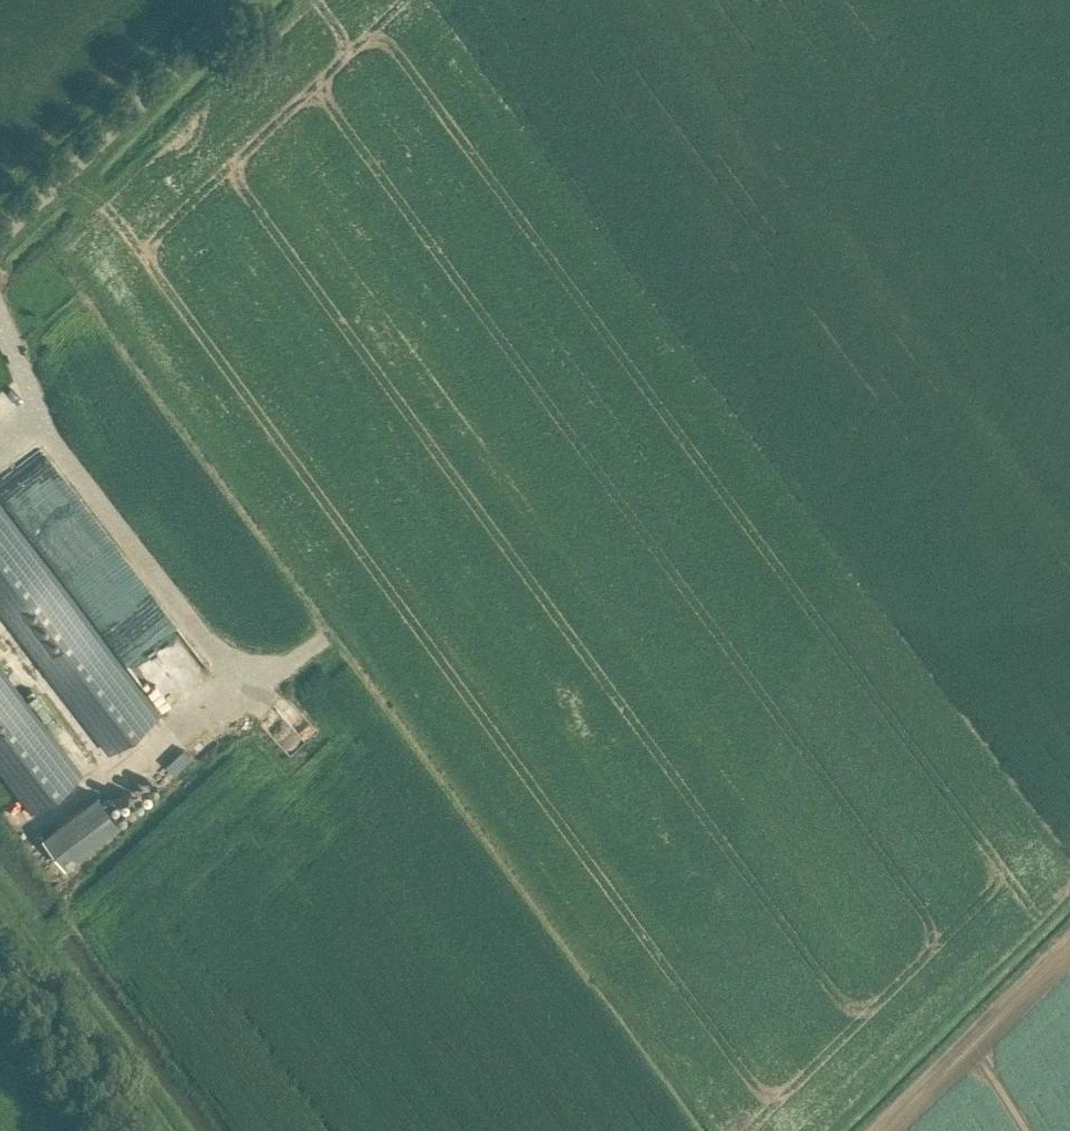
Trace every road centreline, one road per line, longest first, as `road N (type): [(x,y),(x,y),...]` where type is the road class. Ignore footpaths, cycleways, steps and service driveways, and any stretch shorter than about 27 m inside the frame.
road 1 (unclassified): [(0,249),(258,0)]
road 2 (track): [(181,1130),(0,886)]

